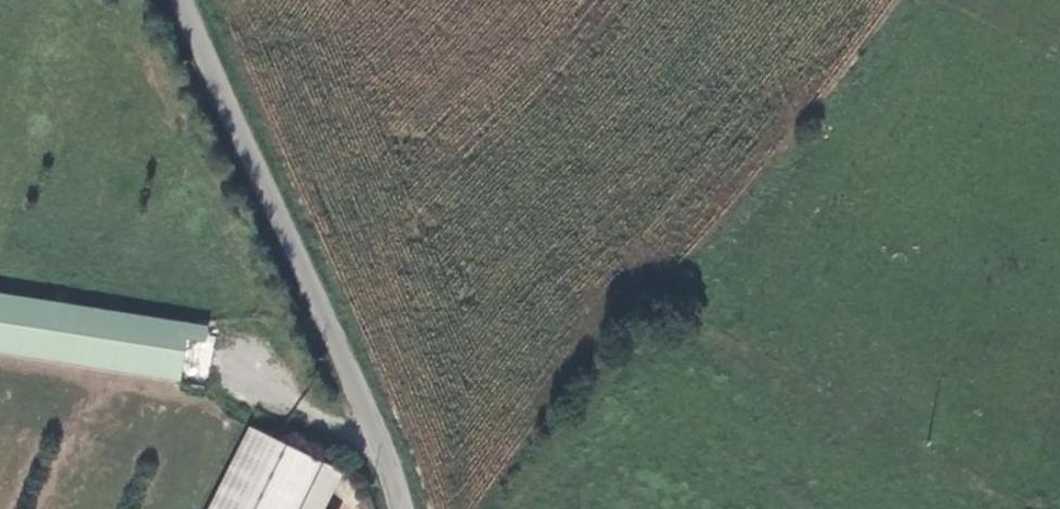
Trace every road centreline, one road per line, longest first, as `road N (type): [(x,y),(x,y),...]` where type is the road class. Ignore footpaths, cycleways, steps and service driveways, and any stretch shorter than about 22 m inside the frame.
road 1 (tertiary): [(182,0),(398,508)]

